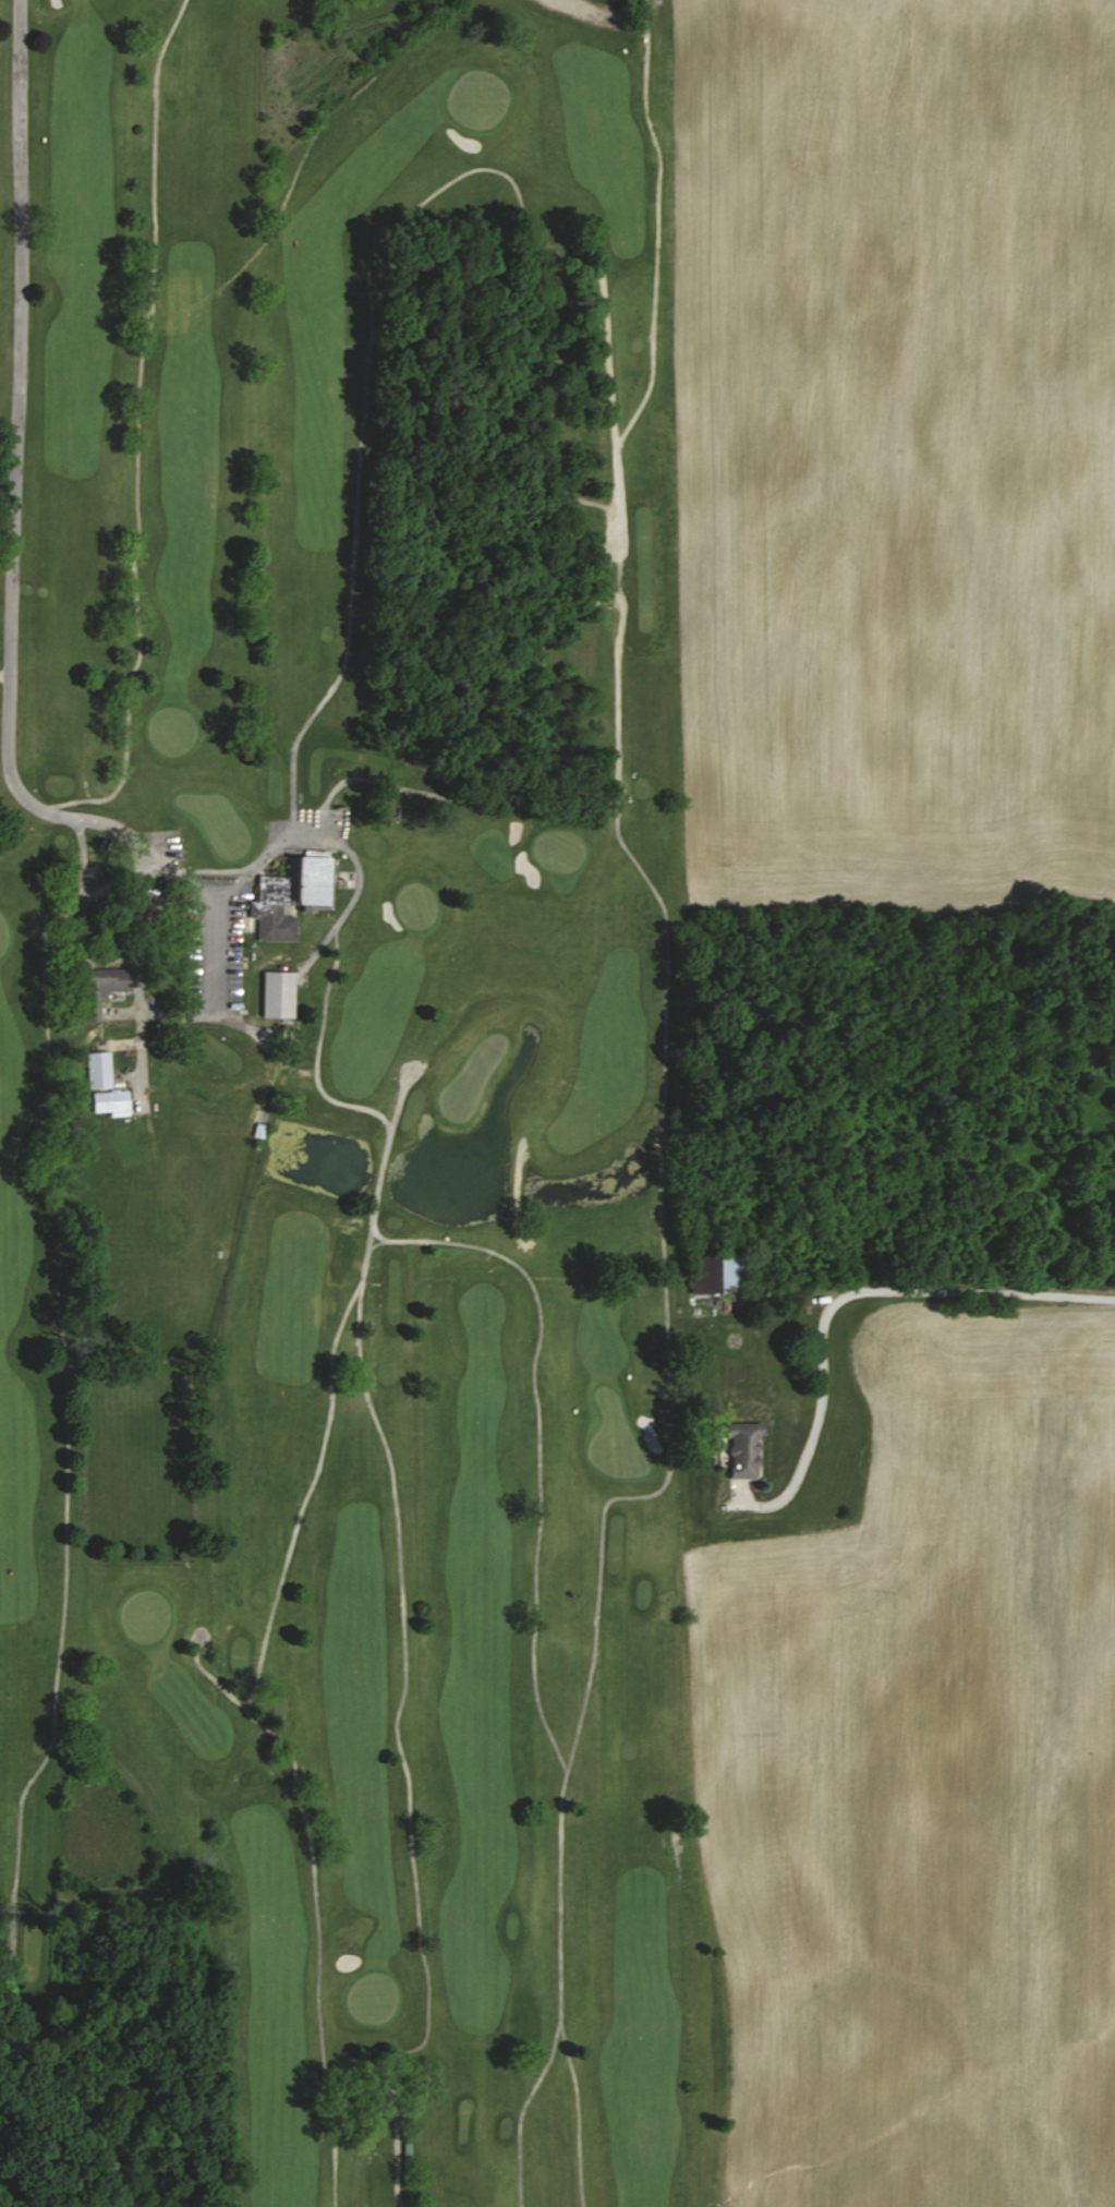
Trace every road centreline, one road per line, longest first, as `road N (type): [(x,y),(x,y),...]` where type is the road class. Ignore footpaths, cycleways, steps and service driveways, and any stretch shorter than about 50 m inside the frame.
road 1 (residential): [(829,977),(877,868),(1007,861),(1114,884)]

